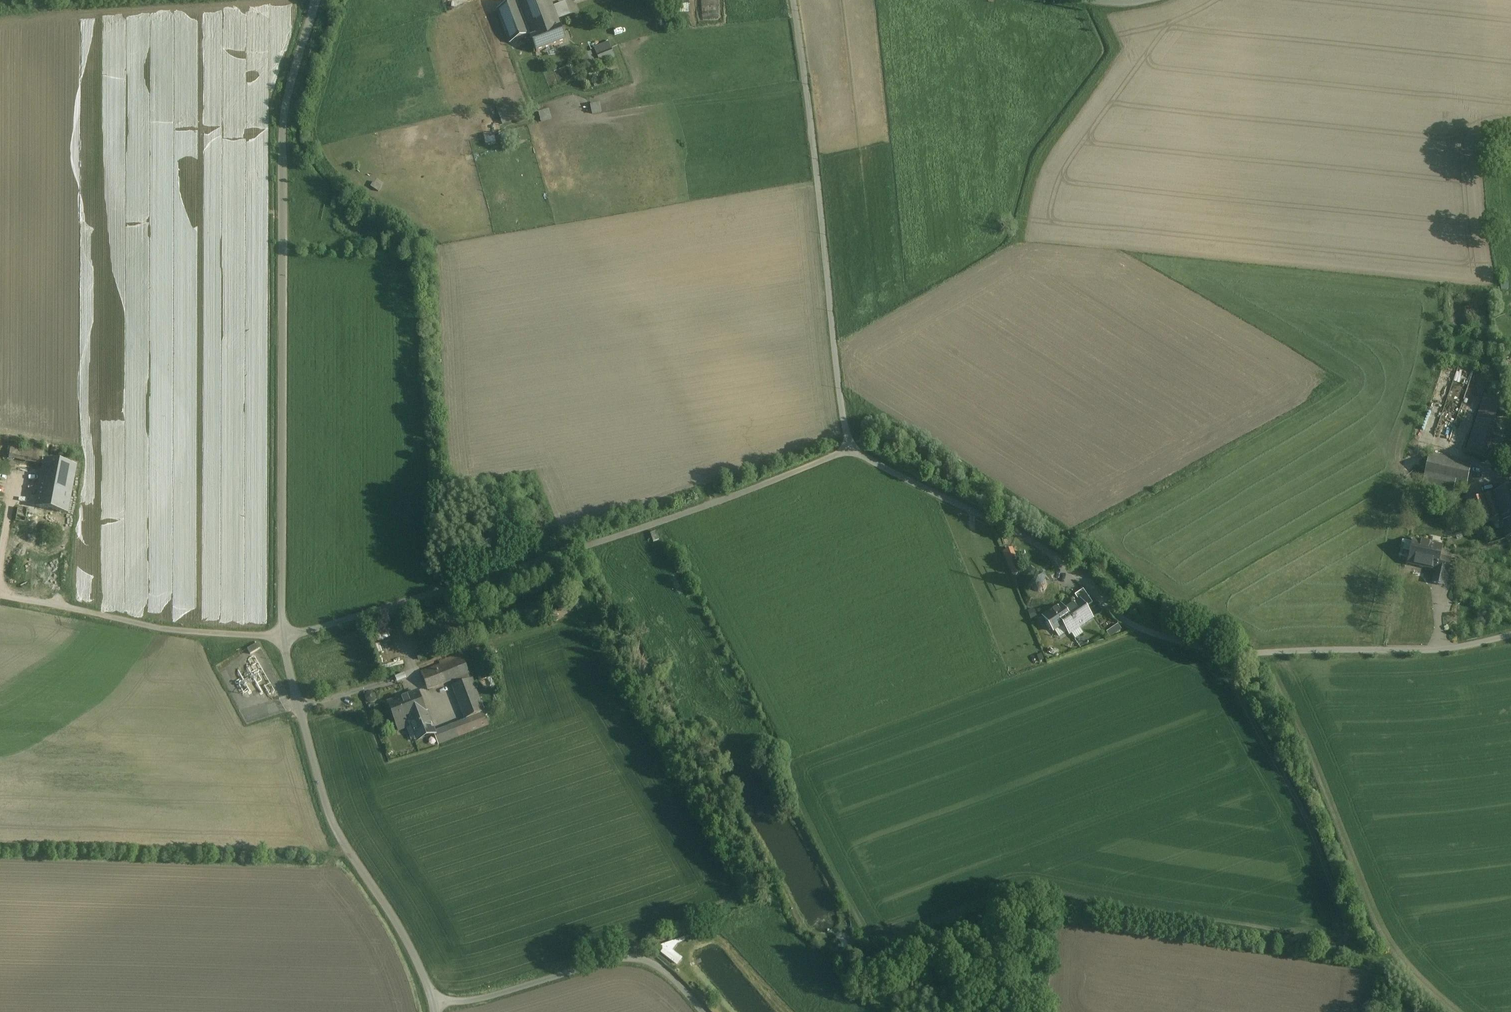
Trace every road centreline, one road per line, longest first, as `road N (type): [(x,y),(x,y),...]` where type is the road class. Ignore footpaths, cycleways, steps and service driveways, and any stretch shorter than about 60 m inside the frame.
road 1 (unclassified): [(1510,636),(1409,652),(1218,653),(1137,627),(1031,541),(853,450)]
road 2 (unclassified): [(316,0),(284,113),(285,637)]
road 3 (unclassified): [(853,450),(573,552),(285,637)]
road 4 (track): [(1340,941),(1023,897),(871,959)]
road 5 (unclassified): [(853,450),(841,409),(793,0)]
road 6 (track): [(1218,653),(1311,830),(1347,932),(1340,941),(1387,967),(1380,1011)]
road 7 (unclassified): [(285,637),(328,811),(404,933),(437,1011)]
road 8 (unclassified): [(285,637),(162,629),(60,605)]

